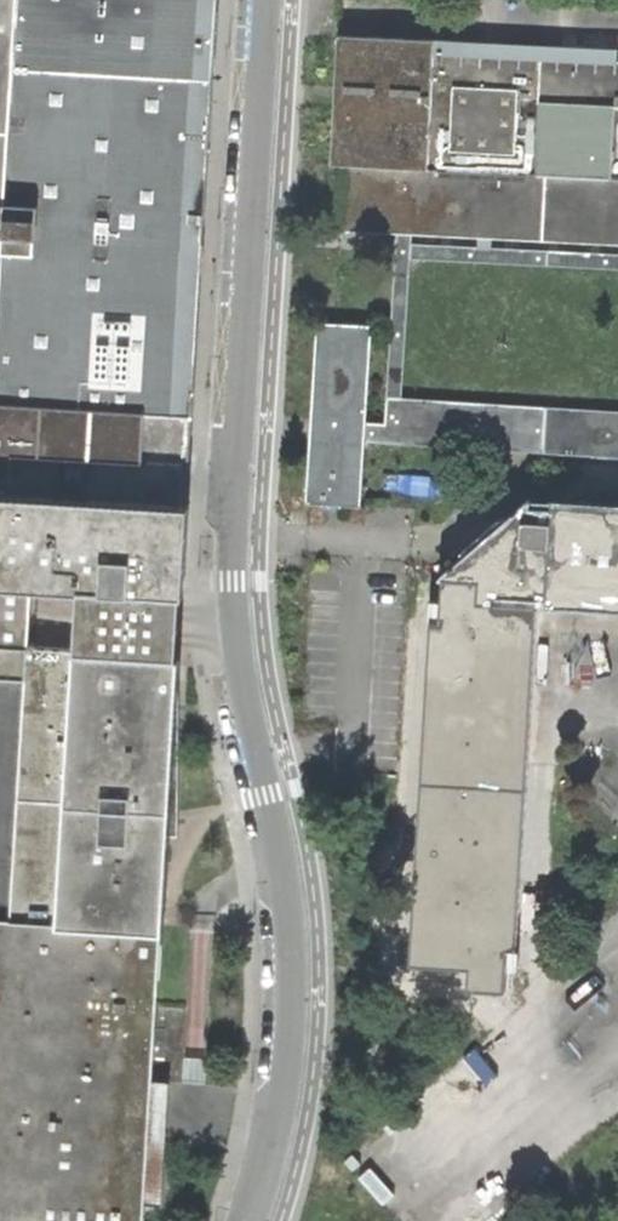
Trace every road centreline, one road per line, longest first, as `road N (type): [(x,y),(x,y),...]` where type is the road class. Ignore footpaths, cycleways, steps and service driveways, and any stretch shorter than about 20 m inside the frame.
road 1 (residential): [(249,1220),(277,1127),(293,993),(285,867),(244,666),(238,586),(269,0)]

